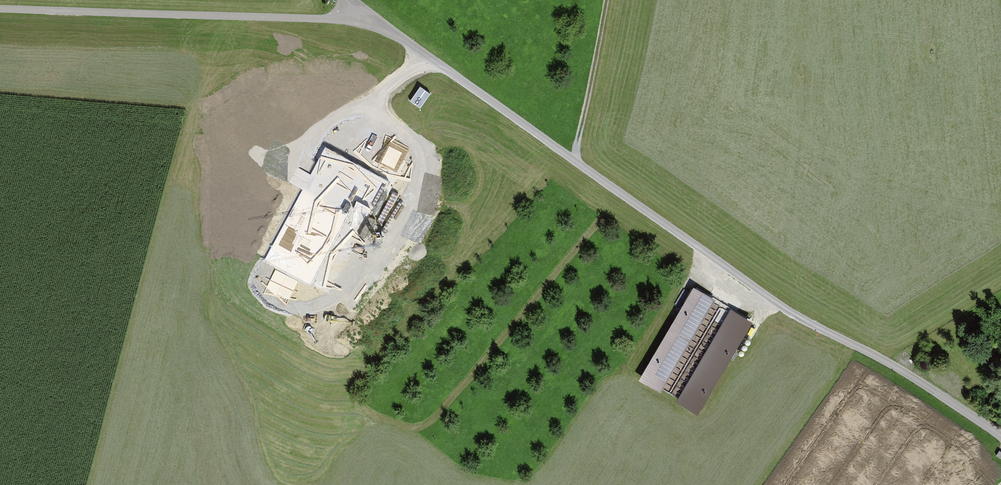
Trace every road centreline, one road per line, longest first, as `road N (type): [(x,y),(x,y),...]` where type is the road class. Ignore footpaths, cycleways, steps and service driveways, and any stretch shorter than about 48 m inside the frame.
road 1 (unclassified): [(1000,436),(760,292),(360,15)]
road 2 (unclassified): [(360,15),(0,9)]
road 3 (track): [(606,0),(575,161)]

